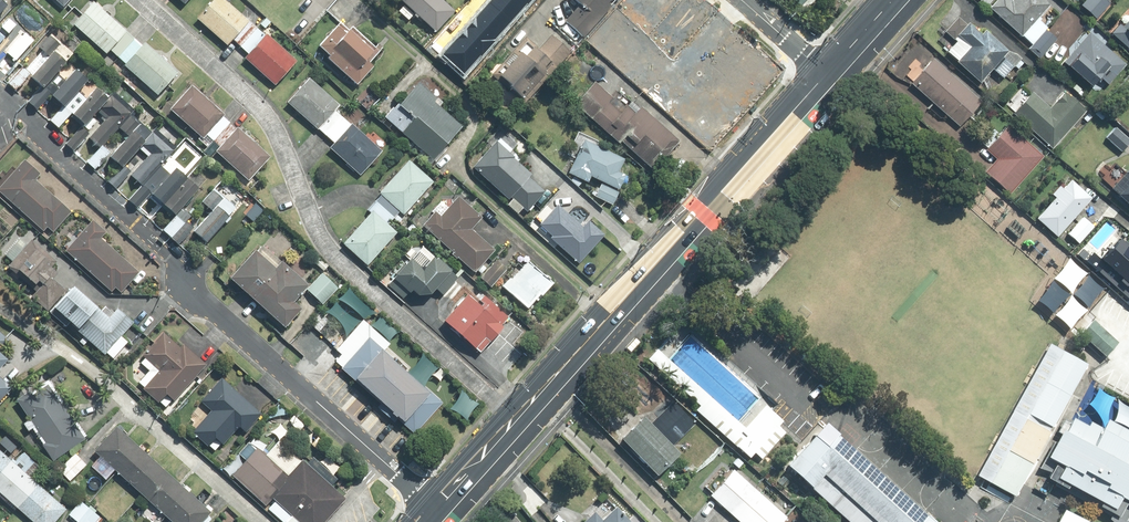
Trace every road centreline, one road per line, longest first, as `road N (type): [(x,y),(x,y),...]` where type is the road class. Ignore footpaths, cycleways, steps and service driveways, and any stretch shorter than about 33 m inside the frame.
road 1 (secondary): [(438,506),(825,74)]
road 2 (residential): [(182,279),(438,506)]

